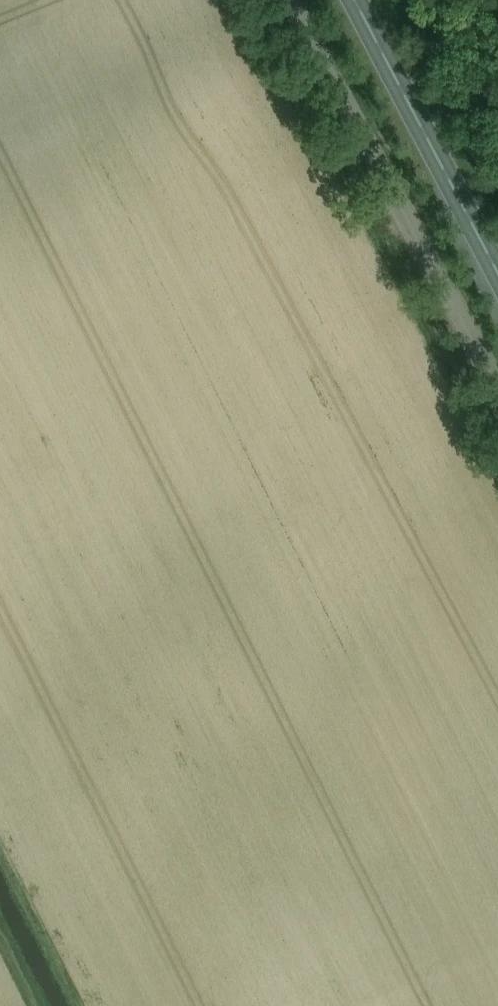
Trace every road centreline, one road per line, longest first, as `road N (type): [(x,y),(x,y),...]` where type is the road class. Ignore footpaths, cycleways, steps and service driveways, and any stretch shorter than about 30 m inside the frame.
road 1 (unclassified): [(497,386),(289,0)]
road 2 (trunk): [(497,274),(354,0)]

